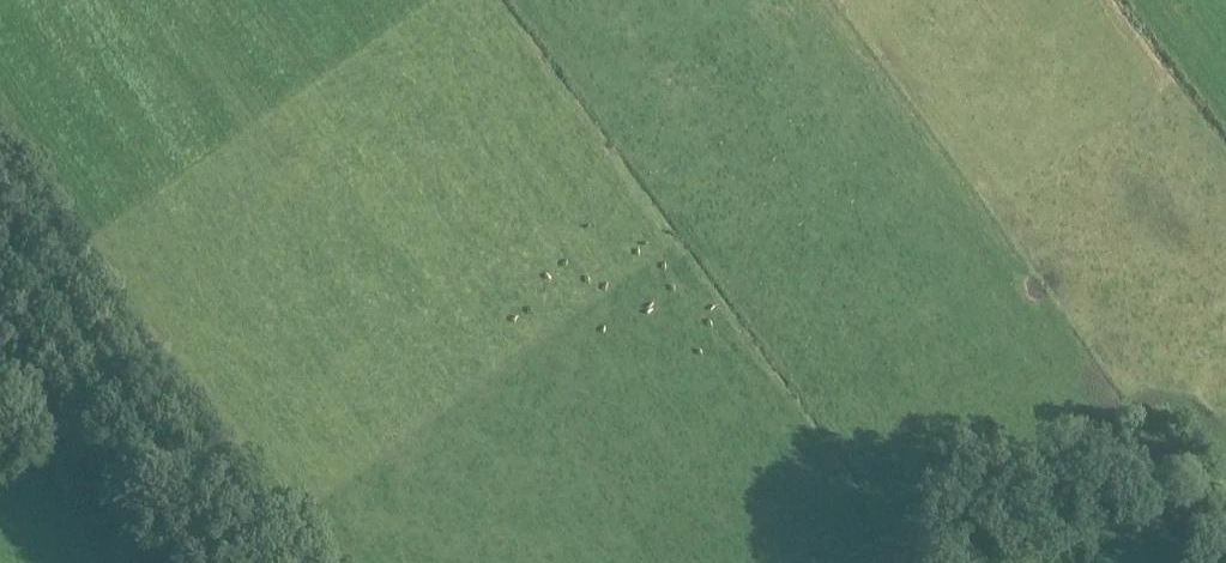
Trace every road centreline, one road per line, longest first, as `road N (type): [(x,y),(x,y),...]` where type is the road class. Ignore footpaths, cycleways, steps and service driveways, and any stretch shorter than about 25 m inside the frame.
road 1 (unclassified): [(226,562),(0,232)]

